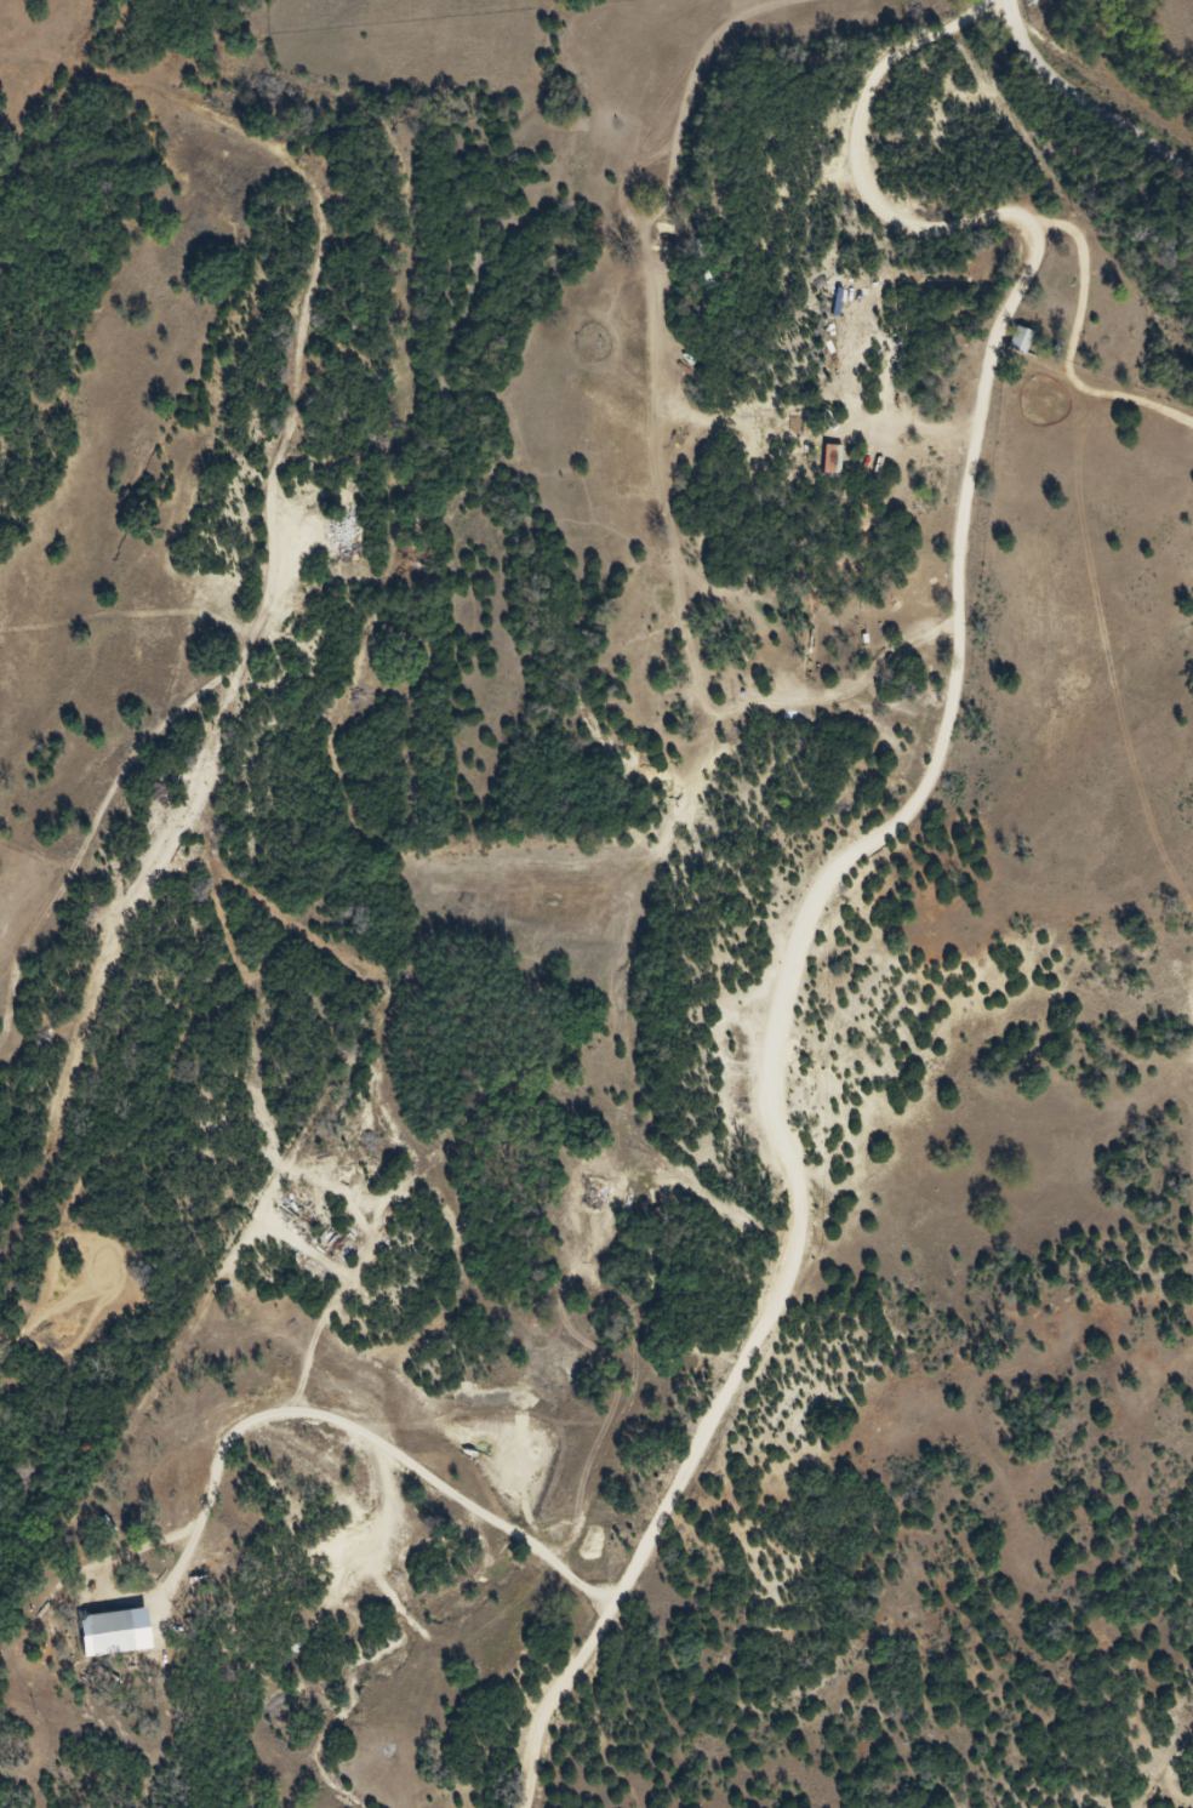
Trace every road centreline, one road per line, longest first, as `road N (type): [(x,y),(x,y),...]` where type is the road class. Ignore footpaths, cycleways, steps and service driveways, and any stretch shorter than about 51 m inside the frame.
road 1 (residential): [(1192,177),(1040,75),(1009,36),(1000,0)]

